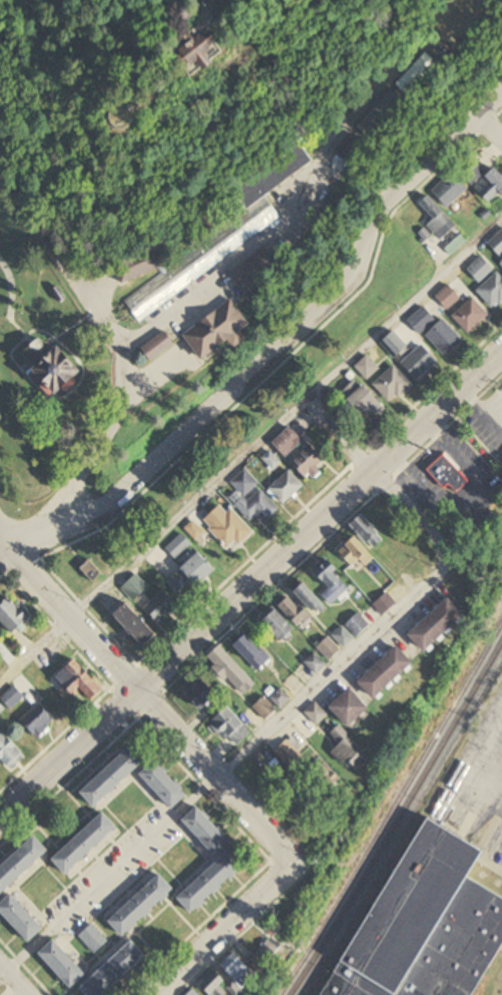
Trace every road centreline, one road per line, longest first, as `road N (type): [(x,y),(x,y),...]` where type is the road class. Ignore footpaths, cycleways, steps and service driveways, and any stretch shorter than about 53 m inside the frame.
road 1 (tertiary): [(0,821),(501,357)]
road 2 (residential): [(481,109),(388,196),(339,291),(202,420),(107,505),(0,557)]
road 3 (residential): [(6,551),(296,869)]
road 4 (residential): [(216,787),(459,562)]
road 5 (residential): [(165,994),(296,869)]
road 6 (residential): [(459,562),(377,470)]

